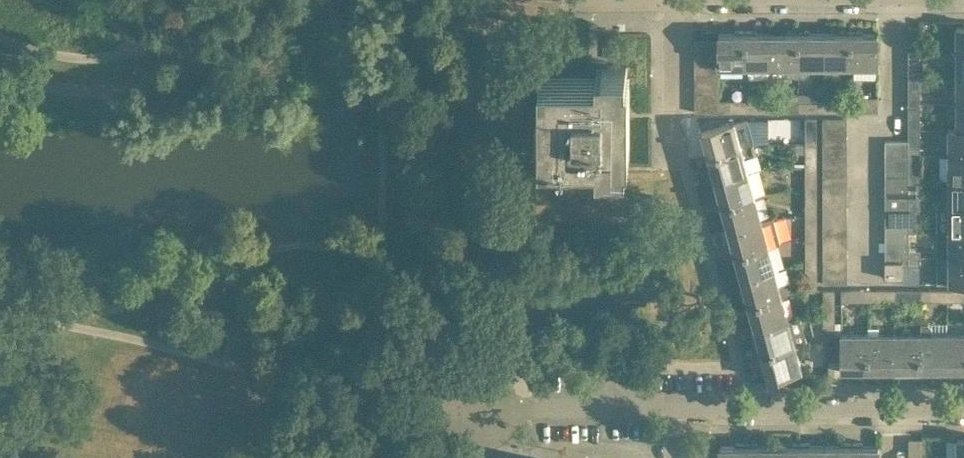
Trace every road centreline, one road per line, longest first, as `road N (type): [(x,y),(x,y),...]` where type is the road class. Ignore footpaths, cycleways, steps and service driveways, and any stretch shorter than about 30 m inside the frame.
road 1 (residential): [(963,408),(475,406)]

